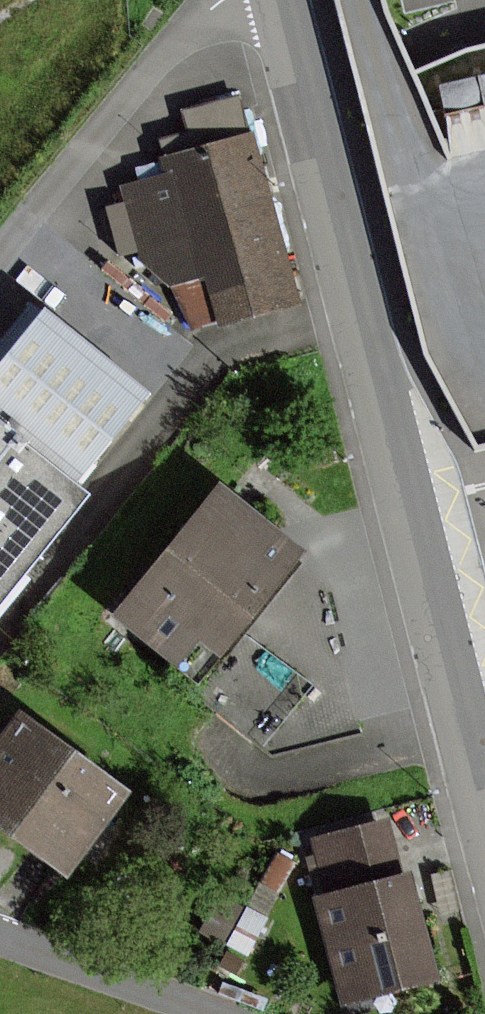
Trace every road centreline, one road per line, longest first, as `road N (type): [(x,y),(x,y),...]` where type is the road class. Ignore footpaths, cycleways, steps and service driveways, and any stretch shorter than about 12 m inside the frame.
road 1 (unclassified): [(464,730),(278,0)]

